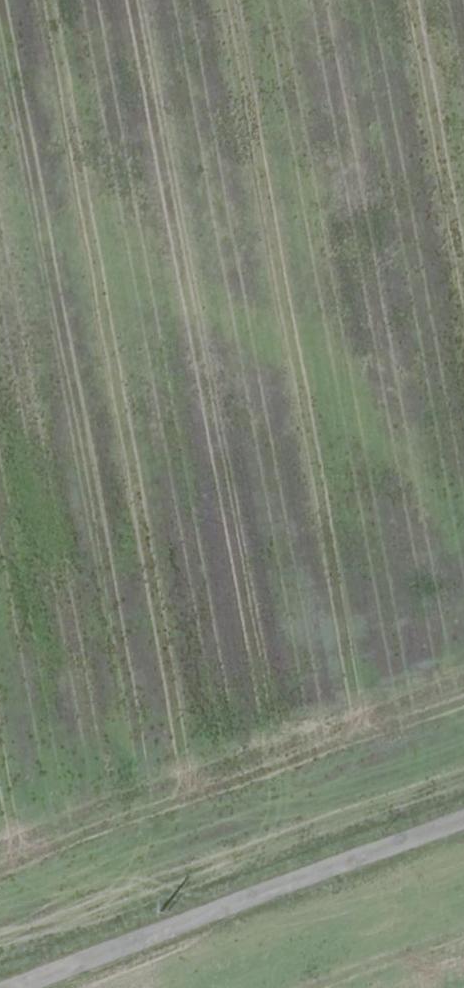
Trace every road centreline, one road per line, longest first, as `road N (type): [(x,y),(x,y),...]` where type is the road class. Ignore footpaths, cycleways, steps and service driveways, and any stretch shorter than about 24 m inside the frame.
road 1 (track): [(99,987),(463,846)]

